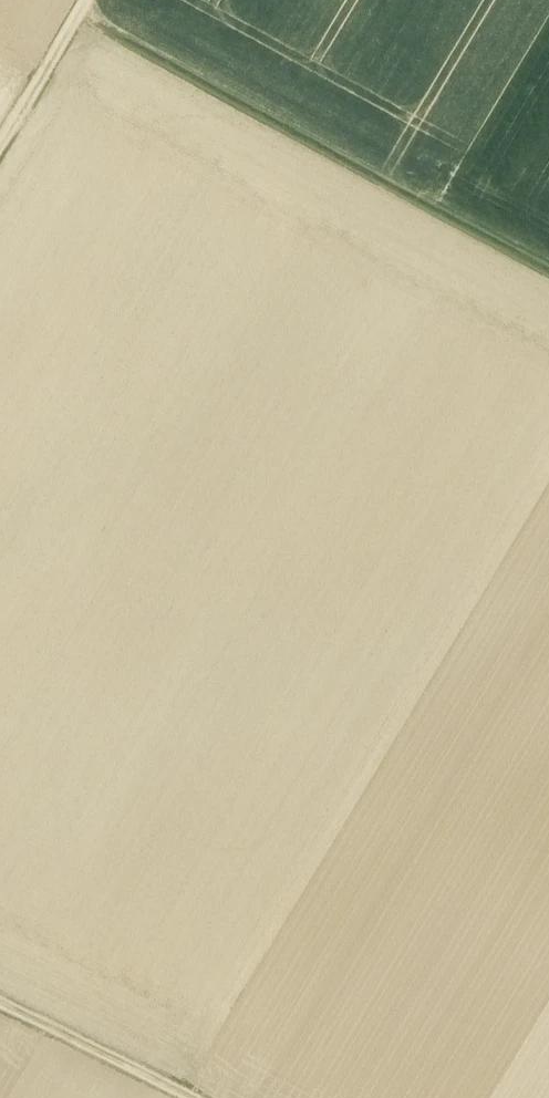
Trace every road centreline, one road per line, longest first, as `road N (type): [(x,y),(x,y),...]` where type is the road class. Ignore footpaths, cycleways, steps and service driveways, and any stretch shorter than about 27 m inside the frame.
road 1 (track): [(77,16),(548,275)]
road 2 (track): [(0,1009),(177,1097)]
road 3 (track): [(0,145),(87,0)]

